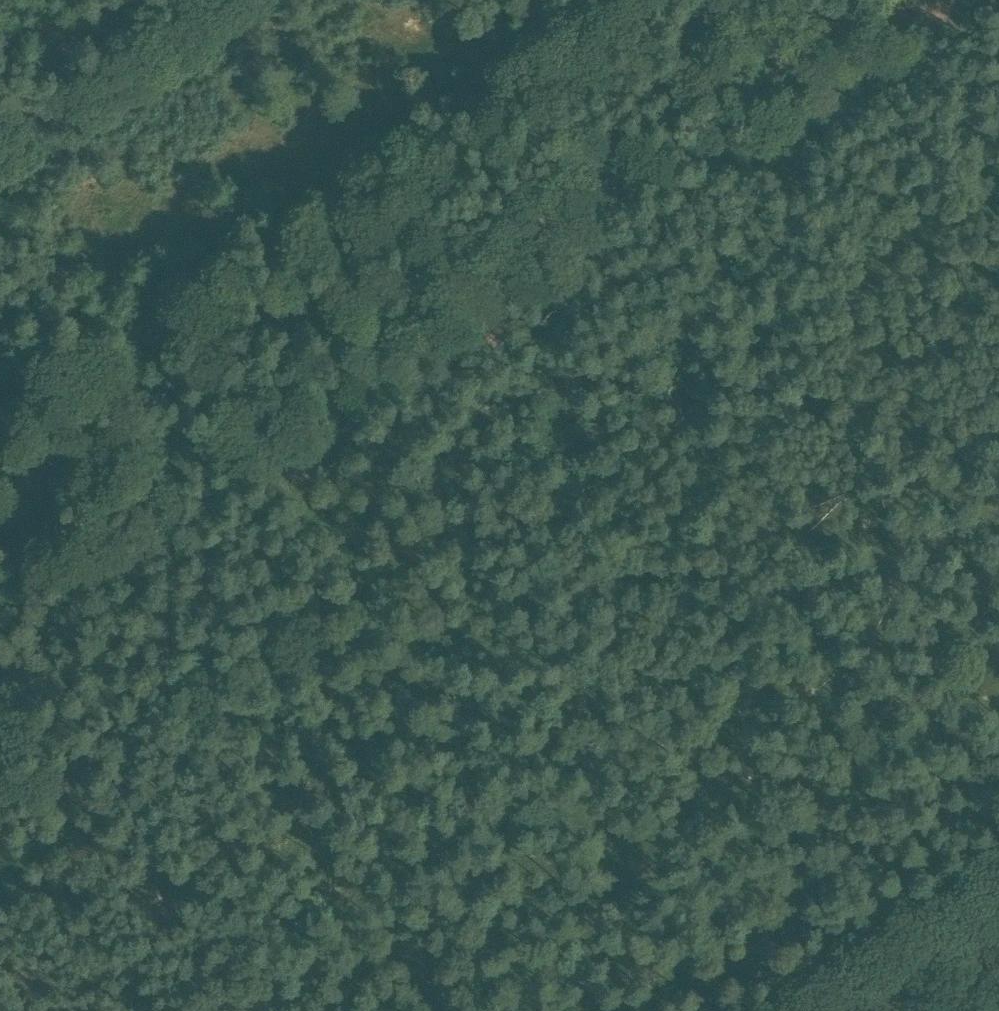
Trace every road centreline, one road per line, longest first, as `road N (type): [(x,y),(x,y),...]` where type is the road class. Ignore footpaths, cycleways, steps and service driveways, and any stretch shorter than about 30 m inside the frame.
road 1 (track): [(215,1010),(0,711)]
road 2 (track): [(998,847),(739,1010)]

